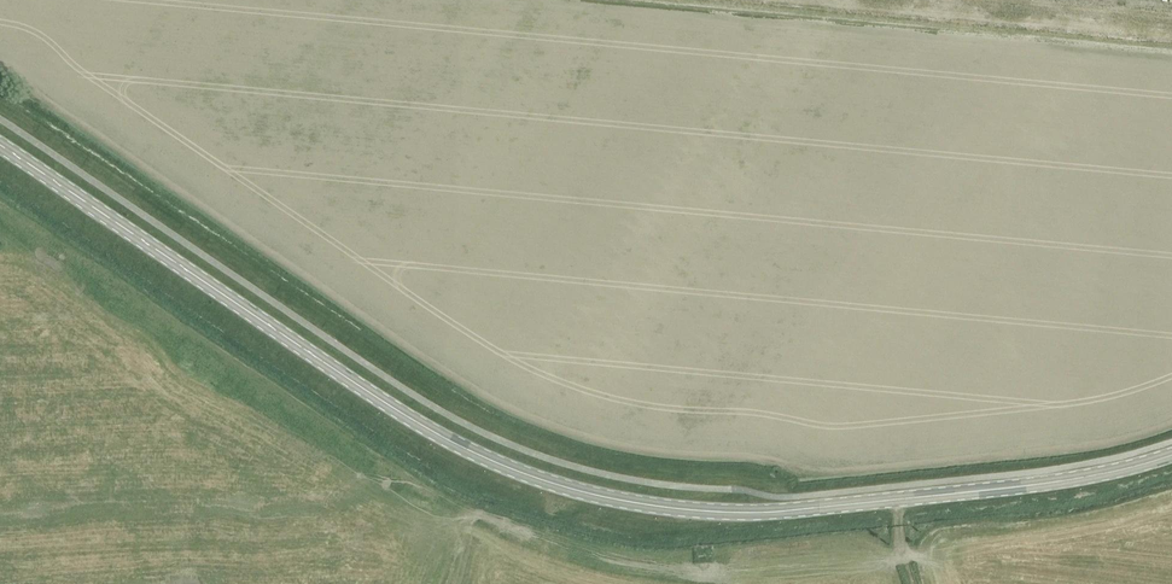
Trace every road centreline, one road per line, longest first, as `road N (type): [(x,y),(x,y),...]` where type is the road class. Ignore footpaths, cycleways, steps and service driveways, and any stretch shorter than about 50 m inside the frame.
road 1 (secondary): [(0,145),(420,423),(504,466),(579,491),(666,507),(772,512),(1055,482),(1171,455)]

